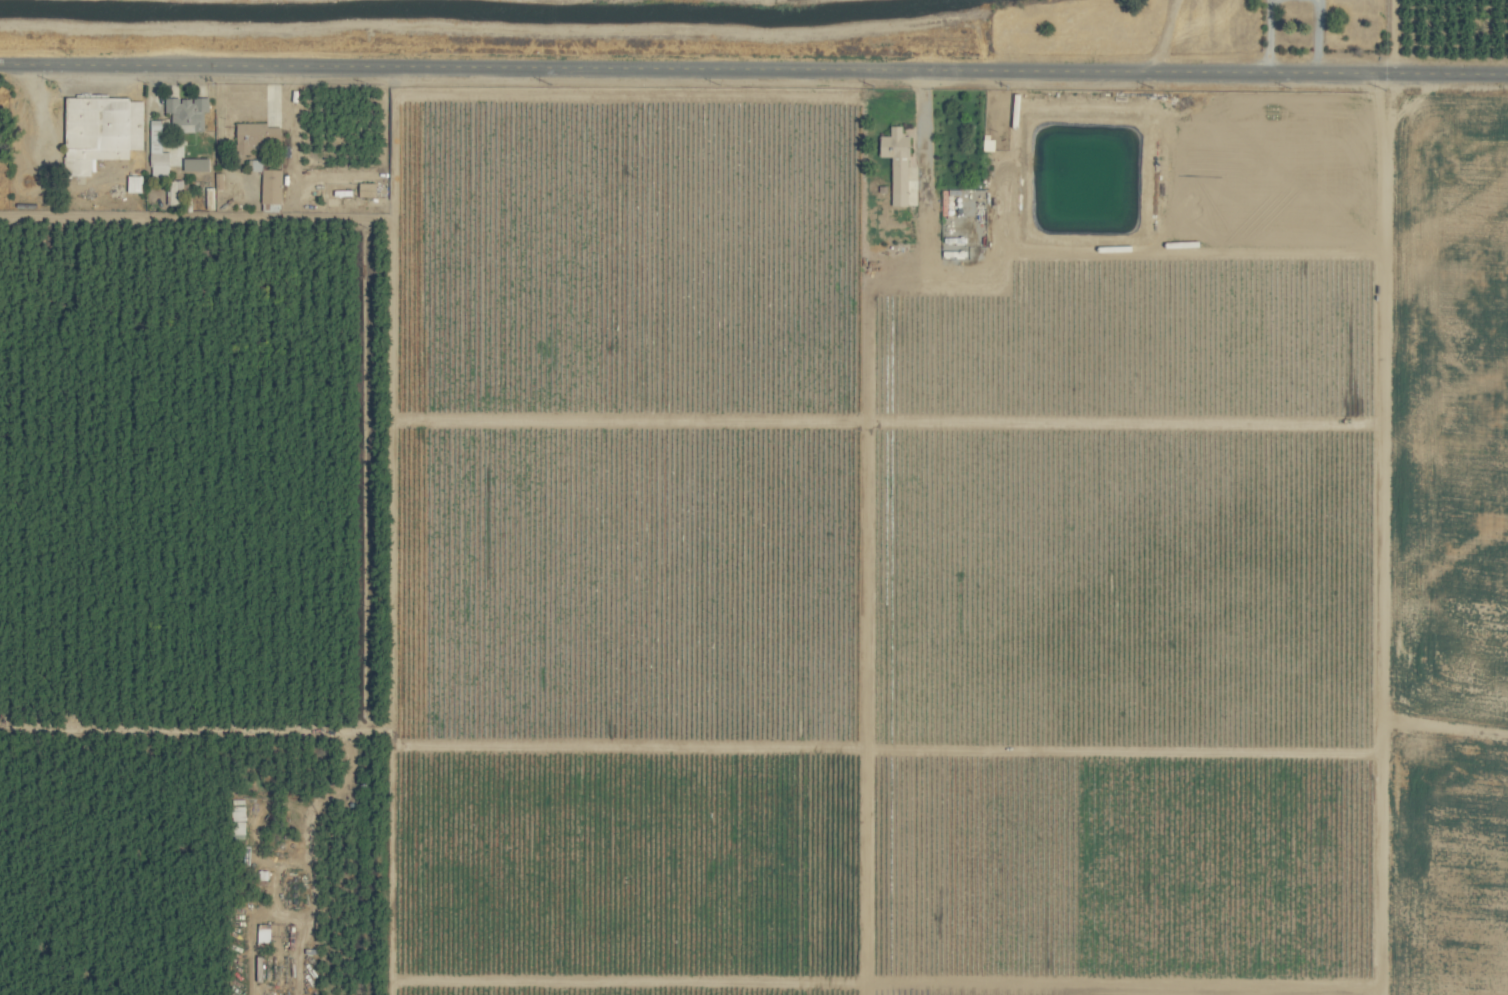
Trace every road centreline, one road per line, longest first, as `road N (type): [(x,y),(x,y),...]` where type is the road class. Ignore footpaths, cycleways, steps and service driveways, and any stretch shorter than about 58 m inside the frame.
road 1 (tertiary): [(5,64),(1507,74)]

